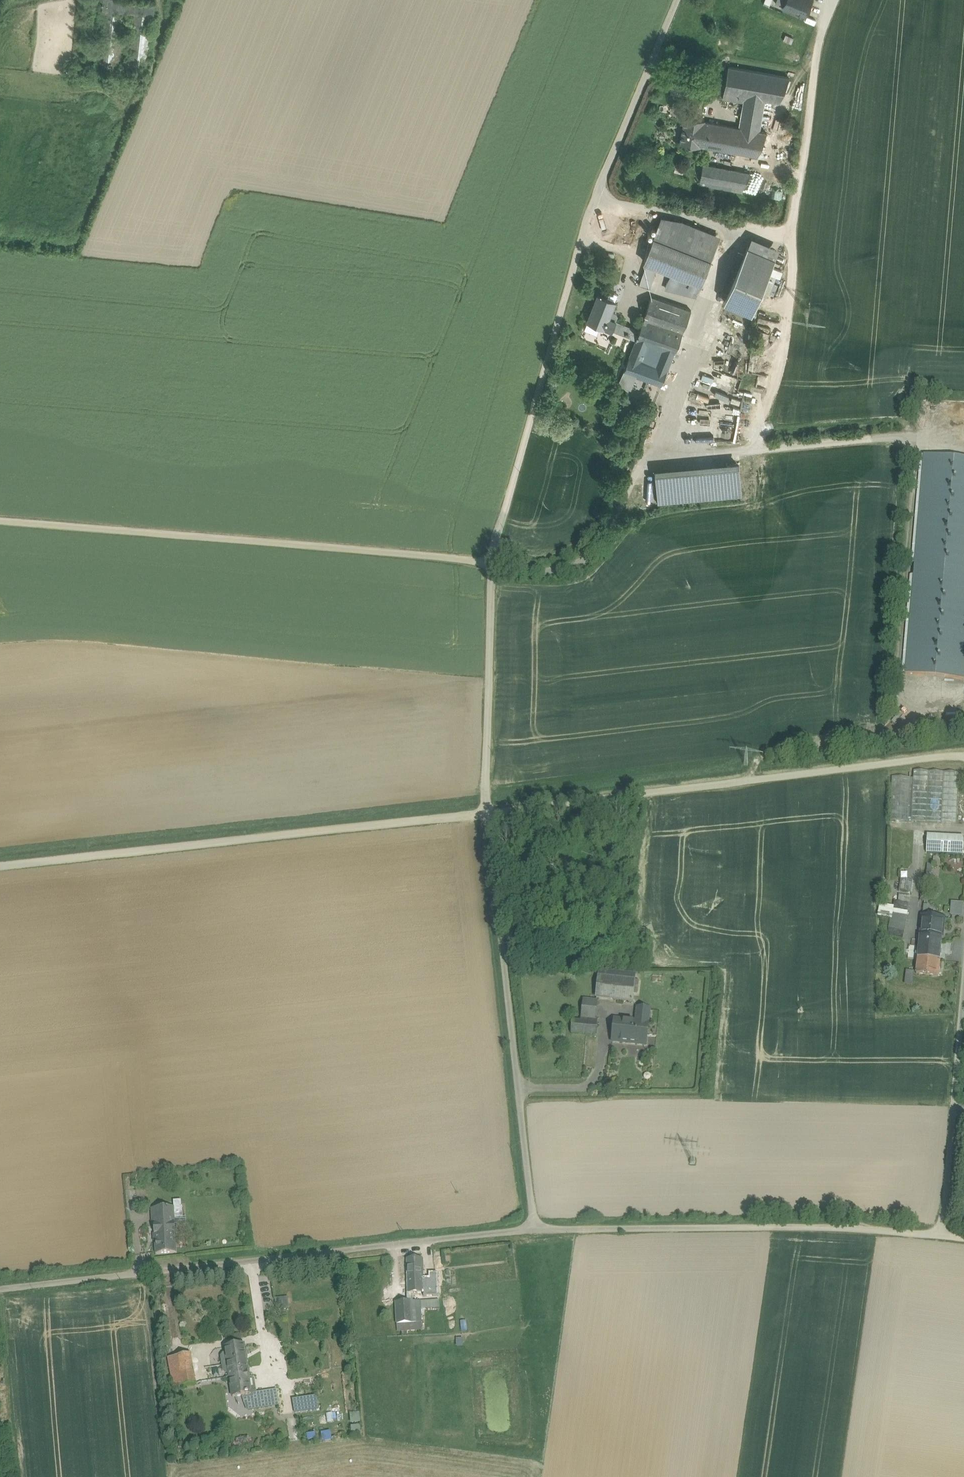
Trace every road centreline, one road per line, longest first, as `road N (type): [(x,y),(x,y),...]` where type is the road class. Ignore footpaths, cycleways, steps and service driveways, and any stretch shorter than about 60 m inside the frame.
road 1 (track): [(0,1289),(538,1230),(940,1232)]
road 2 (track): [(485,814),(493,560),(608,178),(680,0)]
road 3 (track): [(493,560),(0,523)]
road 4 (track): [(485,814),(0,868)]
road 5 (track): [(963,756),(485,814)]
road 6 (track): [(493,560),(531,573),(568,573),(616,532),(747,230)]
road 7 (track): [(538,1230),(485,814)]
road 8 (track): [(649,461),(963,434)]
road 9 (track): [(940,1232),(963,987)]
road 10 (track): [(174,1269),(183,1347),(268,1335),(260,1260)]
road 11 (track): [(753,781),(770,753),(963,723)]
road 12 (track): [(963,830),(920,828),(910,939)]
road 13 (track): [(520,1087),(582,1089),(594,1079),(606,1011)]

